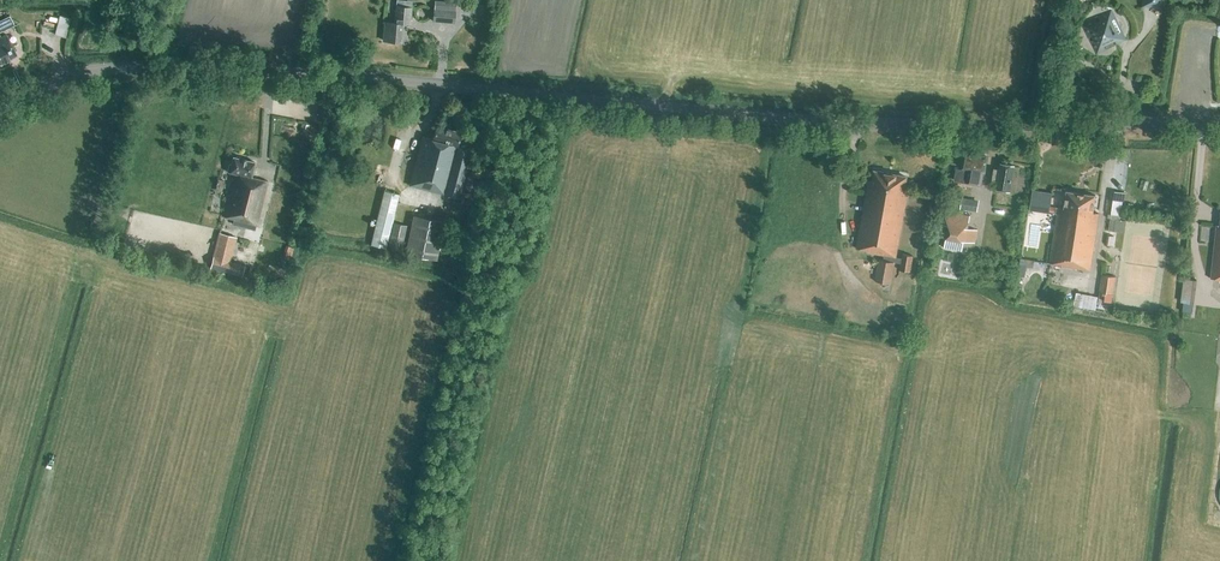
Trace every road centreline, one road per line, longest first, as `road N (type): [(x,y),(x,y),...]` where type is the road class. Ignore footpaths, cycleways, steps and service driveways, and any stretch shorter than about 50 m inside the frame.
road 1 (tertiary): [(0,108),(49,86),(158,69),(887,122),(1219,122)]

